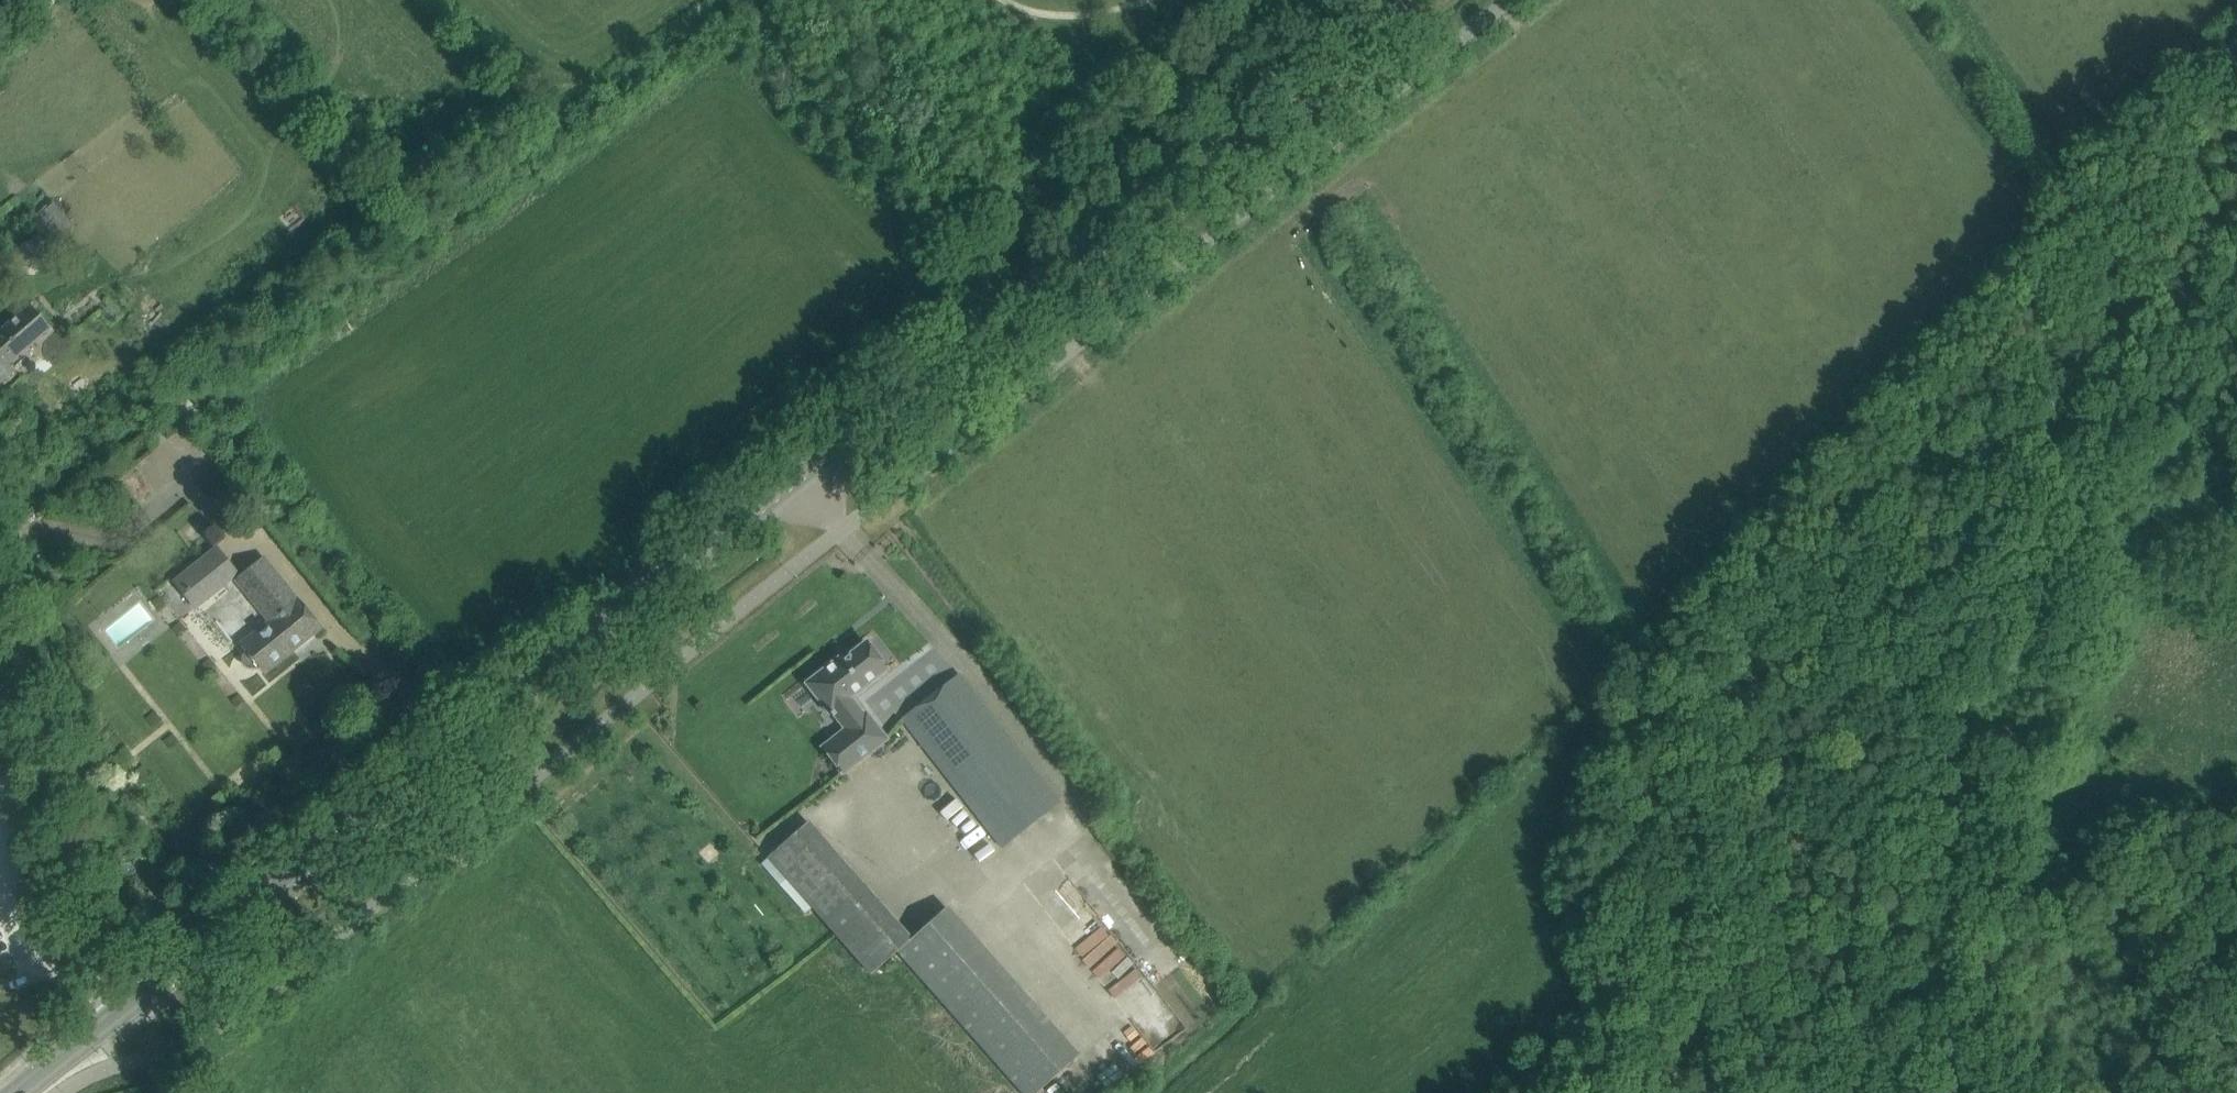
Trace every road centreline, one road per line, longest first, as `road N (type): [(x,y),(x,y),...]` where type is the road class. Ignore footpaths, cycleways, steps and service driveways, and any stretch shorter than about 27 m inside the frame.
road 1 (secondary): [(112,1019),(1393,0)]
road 2 (unclassified): [(112,1019),(0,594)]

